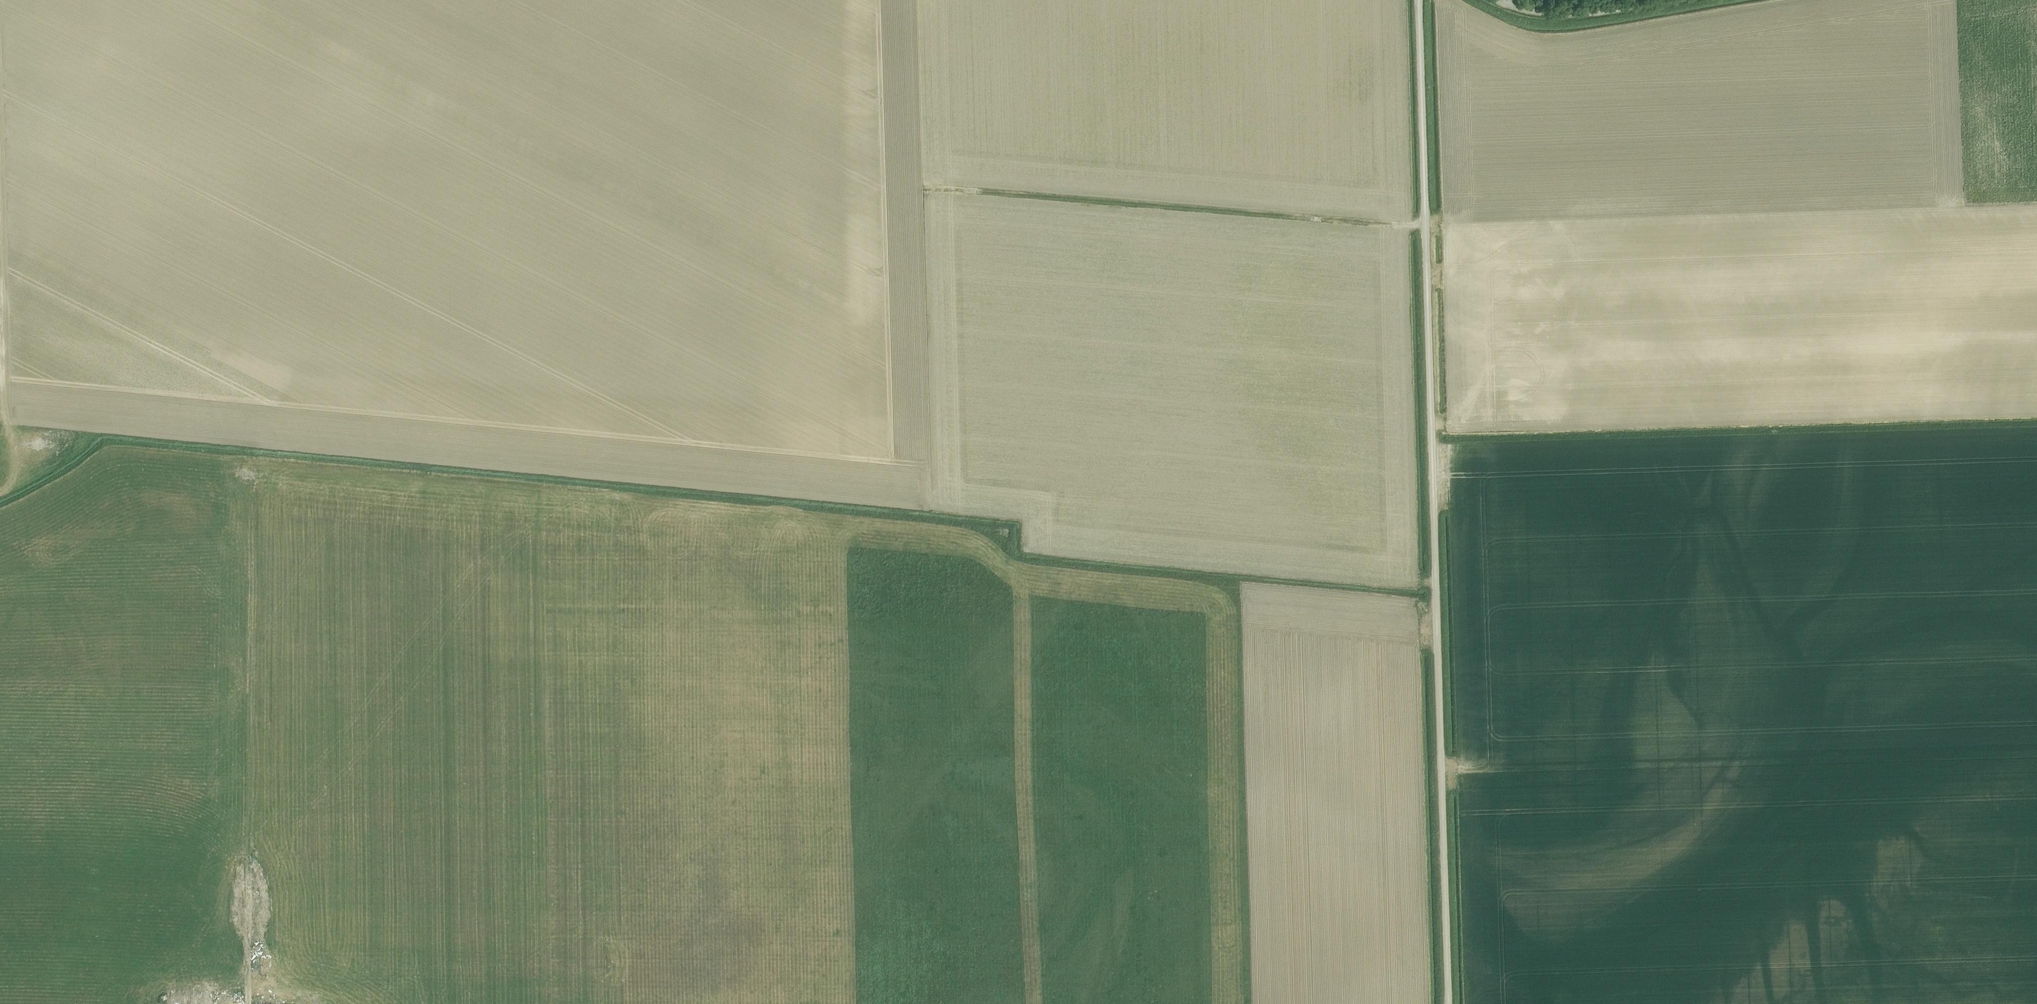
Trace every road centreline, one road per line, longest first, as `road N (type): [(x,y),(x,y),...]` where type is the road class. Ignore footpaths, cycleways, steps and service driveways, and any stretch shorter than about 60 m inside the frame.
road 1 (unclassified): [(1448,1003),(1421,0)]
road 2 (unclassified): [(1499,0),(1575,13),(1659,0)]

